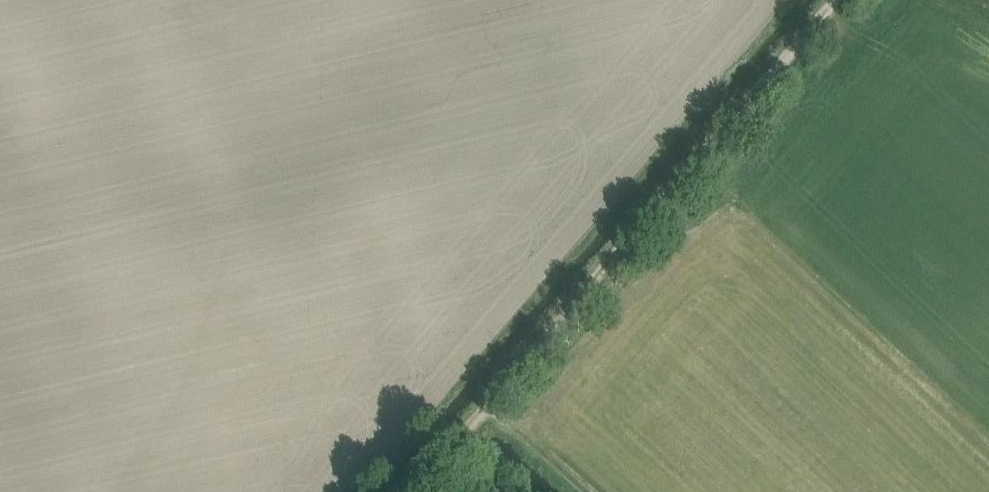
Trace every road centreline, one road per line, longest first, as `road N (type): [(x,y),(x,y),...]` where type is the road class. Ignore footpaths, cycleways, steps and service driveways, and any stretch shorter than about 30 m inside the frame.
road 1 (track): [(422,491),(837,0)]

